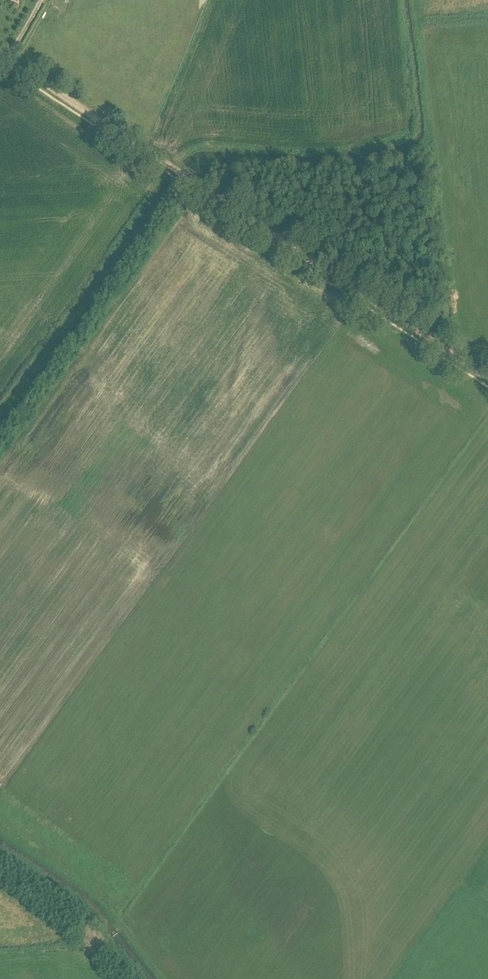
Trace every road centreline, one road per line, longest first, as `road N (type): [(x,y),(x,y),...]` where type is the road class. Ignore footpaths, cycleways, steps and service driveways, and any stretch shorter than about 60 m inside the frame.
road 1 (track): [(6,60),(487,377)]

